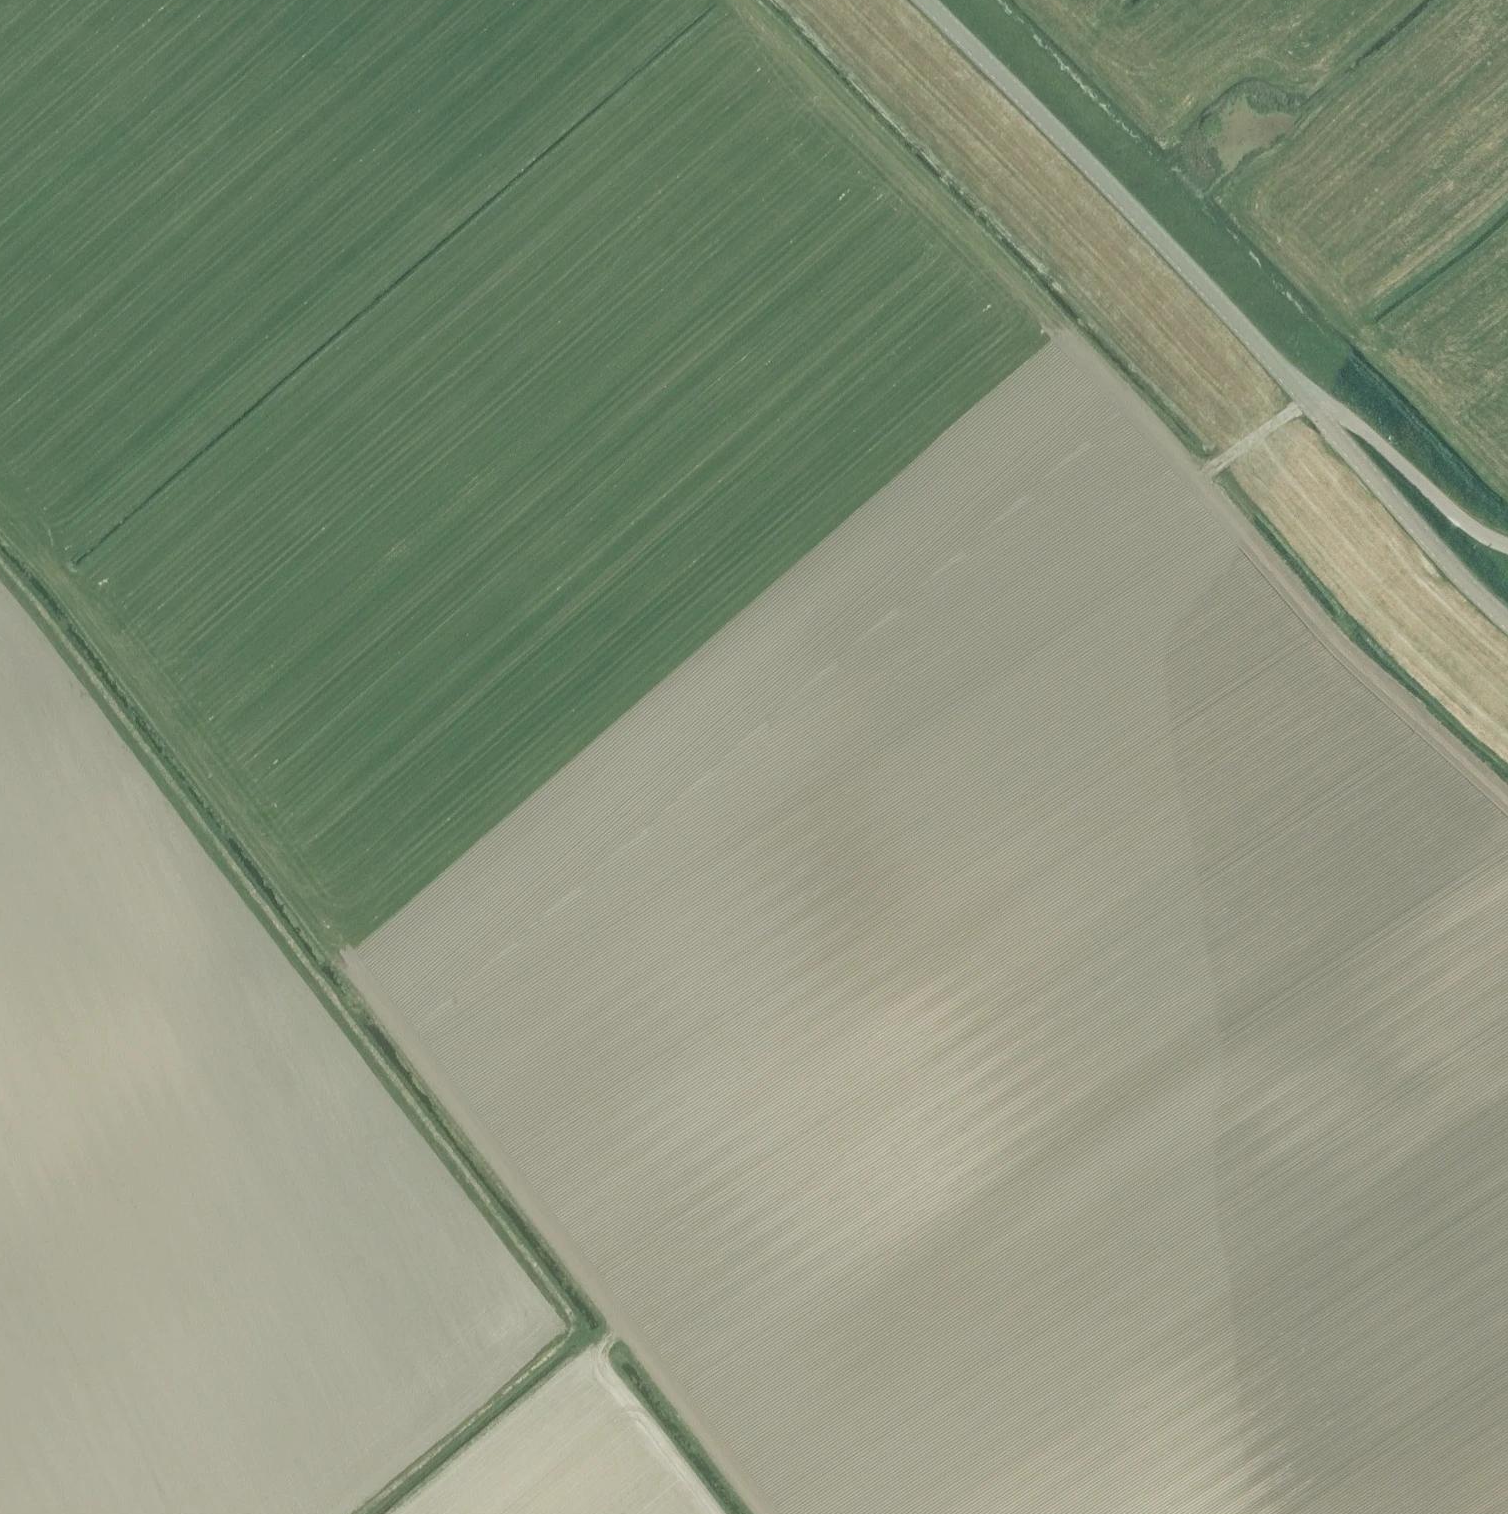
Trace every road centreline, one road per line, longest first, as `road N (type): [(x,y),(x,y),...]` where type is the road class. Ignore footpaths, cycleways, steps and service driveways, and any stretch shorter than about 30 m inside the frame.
road 1 (tertiary): [(1295,388),(923,0)]
road 2 (tertiary): [(1507,623),(1295,388)]
road 3 (tertiary): [(1507,547),(1452,512),(1336,410),(1295,388)]

